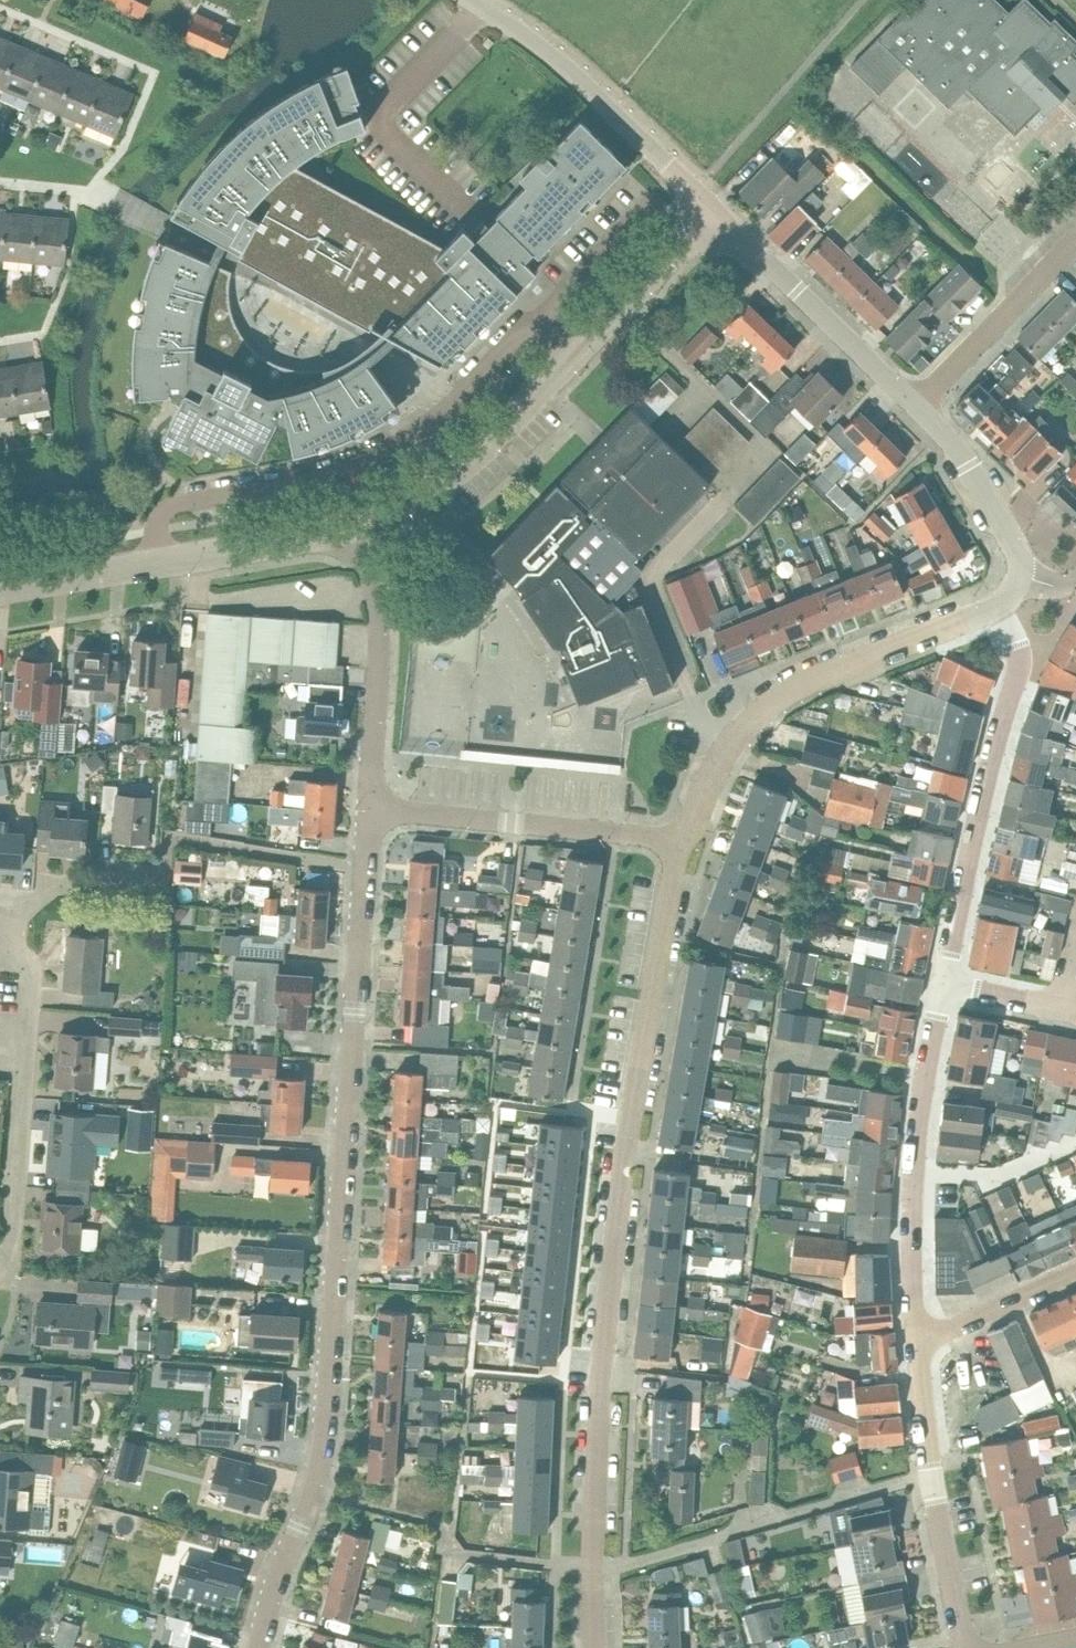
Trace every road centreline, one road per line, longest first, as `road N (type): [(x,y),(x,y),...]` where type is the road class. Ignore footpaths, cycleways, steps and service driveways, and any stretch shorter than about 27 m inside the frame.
road 1 (residential): [(259,1647),(322,1452),(368,808)]
road 2 (residential): [(596,1647),(603,1363),(623,1168),(678,843)]
road 3 (unclassified): [(158,565),(155,537),(172,505),(299,482),(374,455),(426,425),(540,318)]
road 4 (residential): [(678,843),(729,748),(783,693),(1002,607)]
road 5 (residential): [(941,984),(1014,706),(1019,663),(1002,607)]
road 6 (residential): [(918,1343),(914,1172),(941,984)]
road 7 (unclassified): [(715,213),(612,107),(473,0)]
road 8 (residential): [(678,843),(368,808)]
road 9 (residential): [(970,1647),(932,1473),(918,1343)]
road 10 (residential): [(0,1262),(11,1256),(29,987),(23,964)]
road 11 (residential): [(368,808),(383,631),(364,527)]
road 12 (unclassified): [(917,407),(715,213)]
road 13 (unclassified): [(364,527),(461,467),(575,354)]
road 14 (residential): [(1075,237),(917,407)]
road 15 (unclassified): [(158,565),(364,527)]
road 16 (unclassified): [(1020,576),(1006,531),(958,448),(917,407)]
road 17 (unclassified): [(575,354),(715,213)]
road 18 (residential): [(918,1343),(1075,1273)]
road 19 (unclassified): [(540,318),(658,196)]
road 20 (unclassified): [(0,591),(158,565)]
road 21 (residential): [(12,900),(48,883),(150,881)]
road 22 (residential): [(941,984),(1059,1009)]

